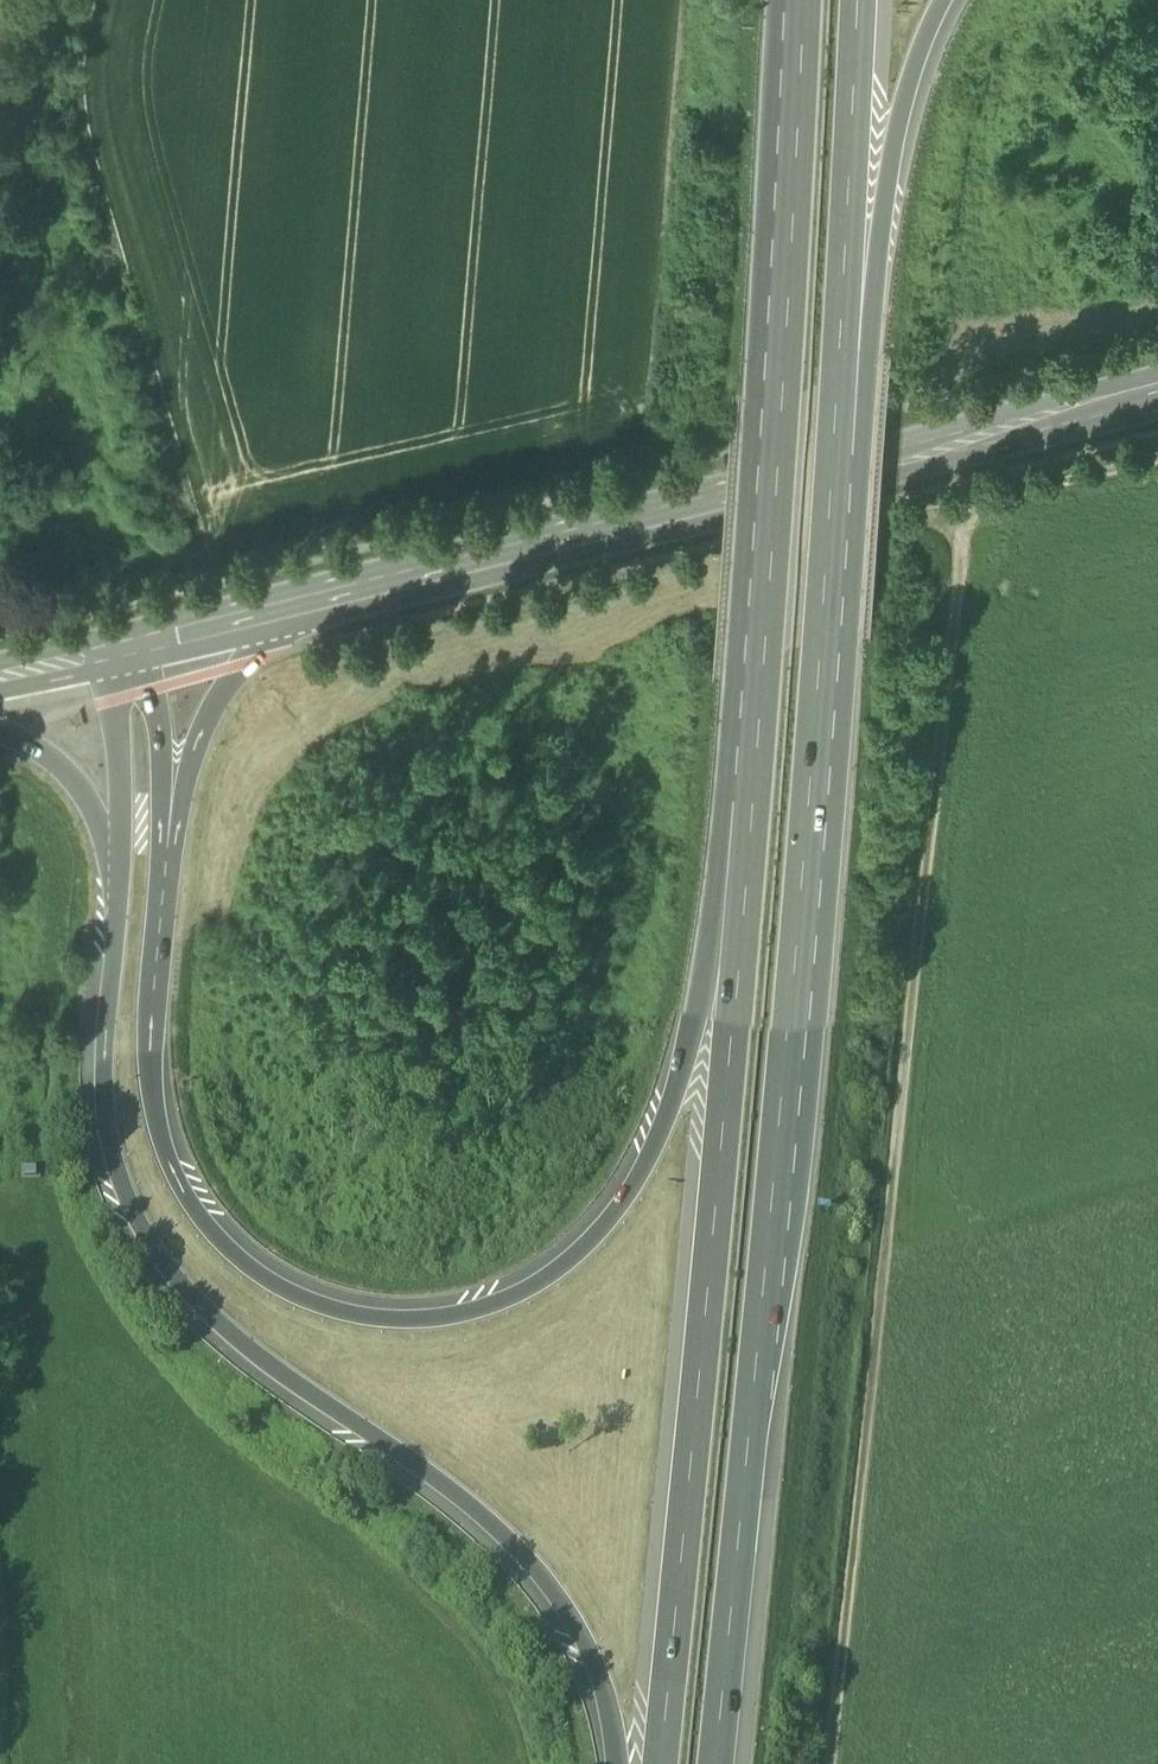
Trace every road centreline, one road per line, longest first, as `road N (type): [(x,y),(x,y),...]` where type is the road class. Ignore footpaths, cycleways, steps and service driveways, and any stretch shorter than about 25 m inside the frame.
road 1 (track): [(832,1763),(948,638),(977,507),(1157,461)]
road 2 (motorway): [(761,660),(728,755),(701,1015),(670,1124),(650,1170),(599,1238),(561,1277),(503,1309),(387,1326),(317,1311),(251,1274),(209,1233),(169,1164),(150,1091),(167,852)]
road 3 (motorway): [(717,1763),(831,481)]
road 4 (motorway): [(761,660),(662,1763)]
road 5 (motorway): [(122,865),(105,997),(104,1106),(123,1192),(166,1268),(236,1343),(436,1490),(560,1607),(600,1683),(619,1763)]
road 6 (primary): [(285,606),(1157,385)]
road 7 (motorway): [(803,0),(761,660)]
road 8 (motorway): [(831,481),(865,389),(896,125),(938,0)]
road 9 (motorway): [(831,481),(854,0)]
road 10 (track): [(327,503),(294,534),(0,610)]
road 11 (motorway): [(167,852),(200,736),(285,606)]
road 12 (motorway): [(112,648),(122,865)]
road 13 (motorway): [(167,852),(149,638)]
road 14 (motorway): [(0,731),(62,767),(122,865)]
road 15 (primary): [(149,638),(285,606)]

